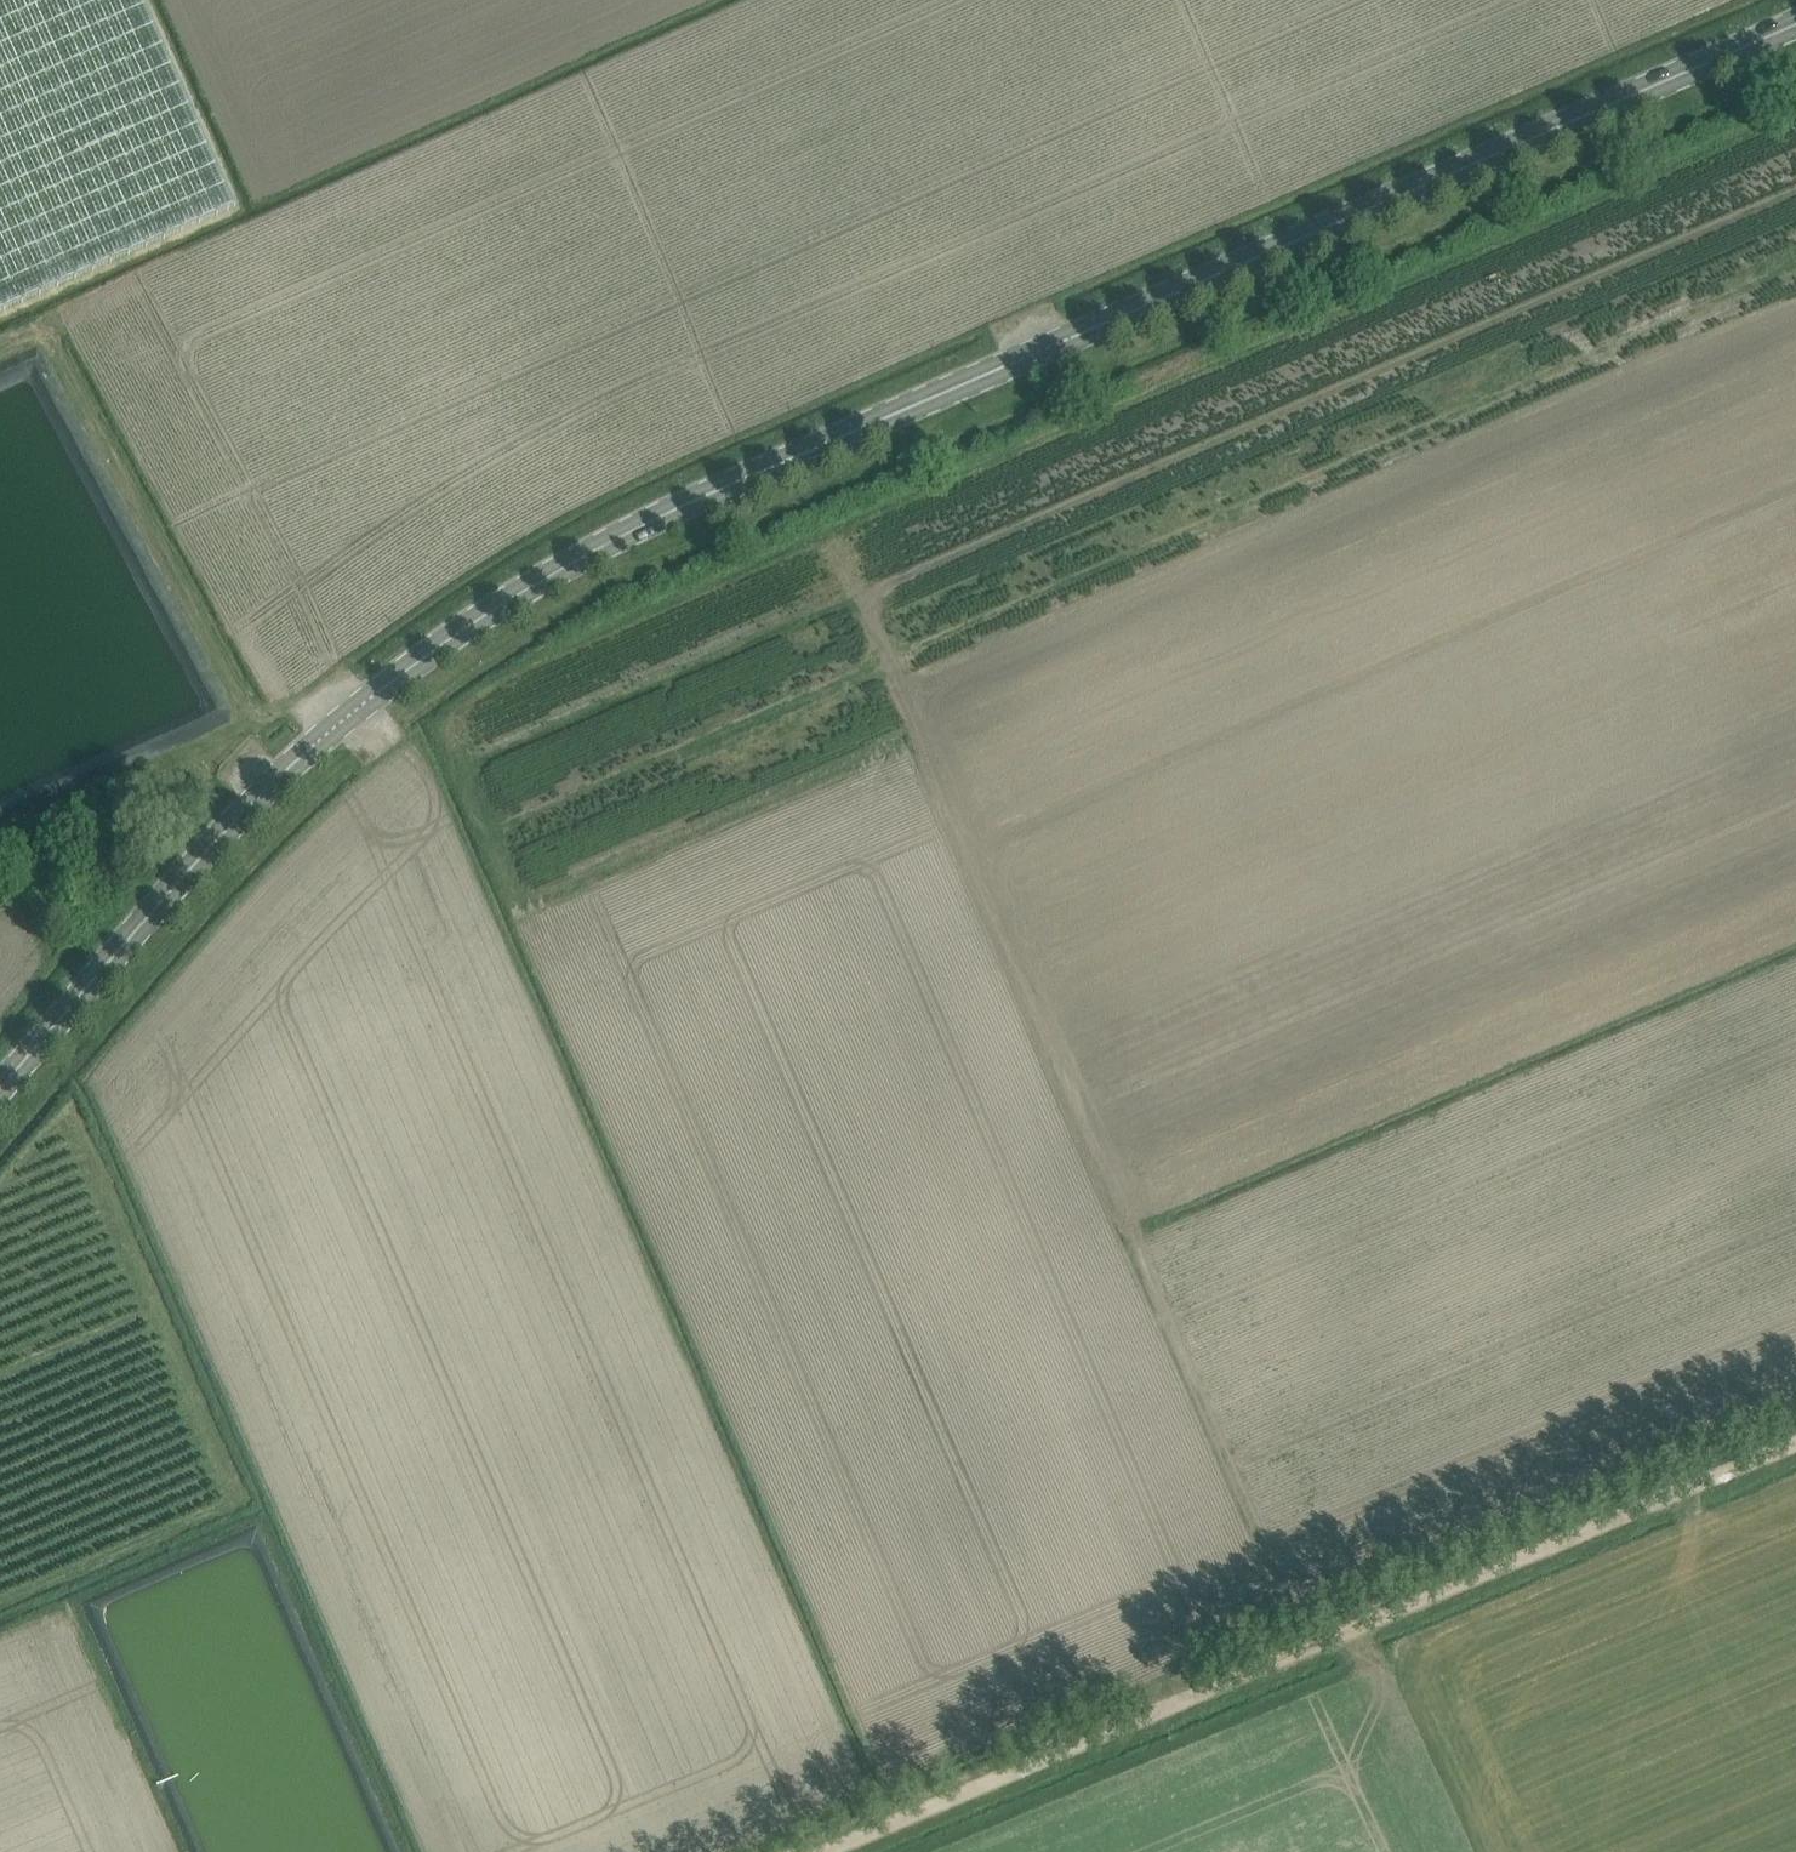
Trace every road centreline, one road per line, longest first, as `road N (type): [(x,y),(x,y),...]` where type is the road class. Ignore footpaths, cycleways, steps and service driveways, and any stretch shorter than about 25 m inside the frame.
road 1 (secondary): [(0,1087),(180,879),(300,758),(494,608),(626,534),(1795,22)]
road 2 (track): [(823,1851),(1795,1443)]

